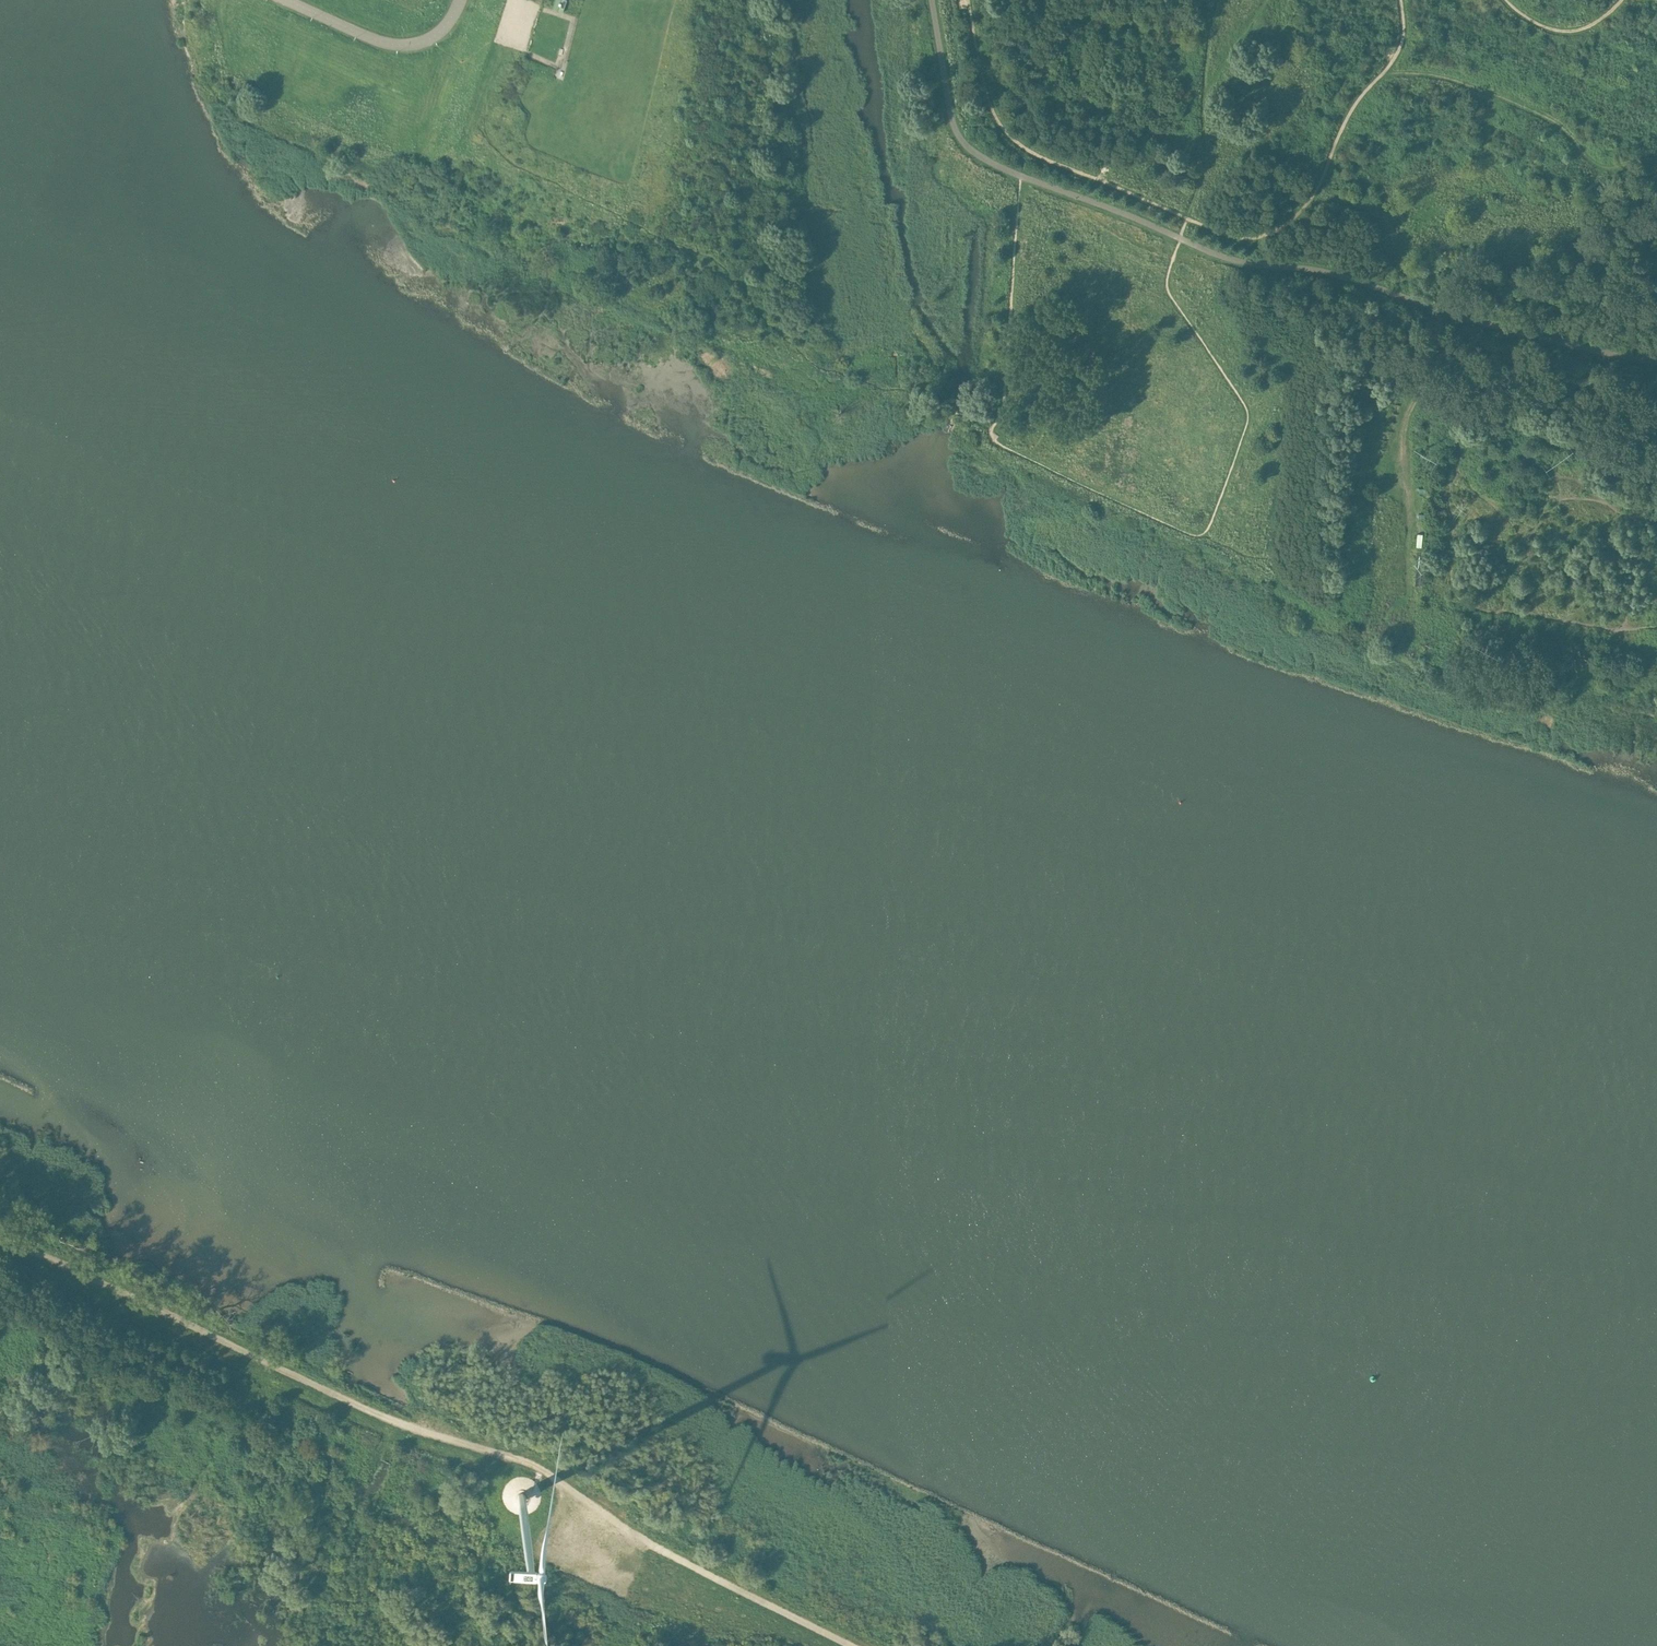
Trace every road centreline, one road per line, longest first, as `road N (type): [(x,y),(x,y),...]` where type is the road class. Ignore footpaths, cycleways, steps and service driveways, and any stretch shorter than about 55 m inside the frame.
road 1 (track): [(852,1645),(632,1536),(524,1464),(335,1396),(0,1240)]
road 2 (unclassified): [(0,692),(301,0)]
road 3 (unclassified): [(460,0),(437,35),(392,44),(286,0)]
road 4 (motorway): [(0,184),(78,0)]

